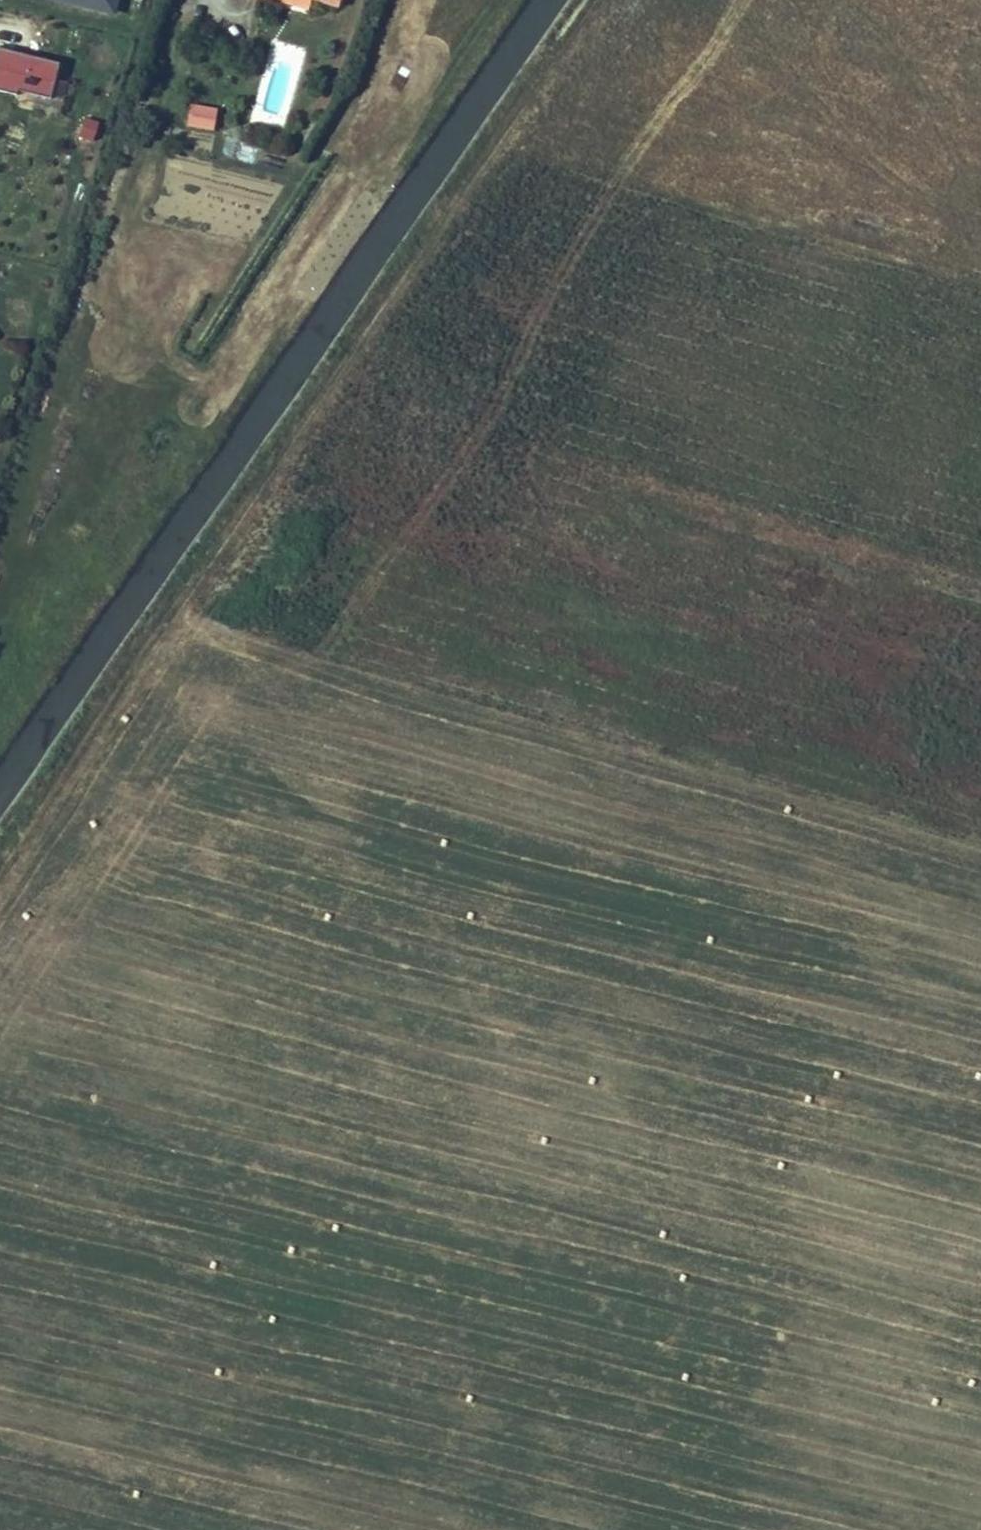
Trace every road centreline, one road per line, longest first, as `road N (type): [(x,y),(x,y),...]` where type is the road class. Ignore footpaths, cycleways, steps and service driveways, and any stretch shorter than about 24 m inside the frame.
road 1 (track): [(0,876),(596,0)]

